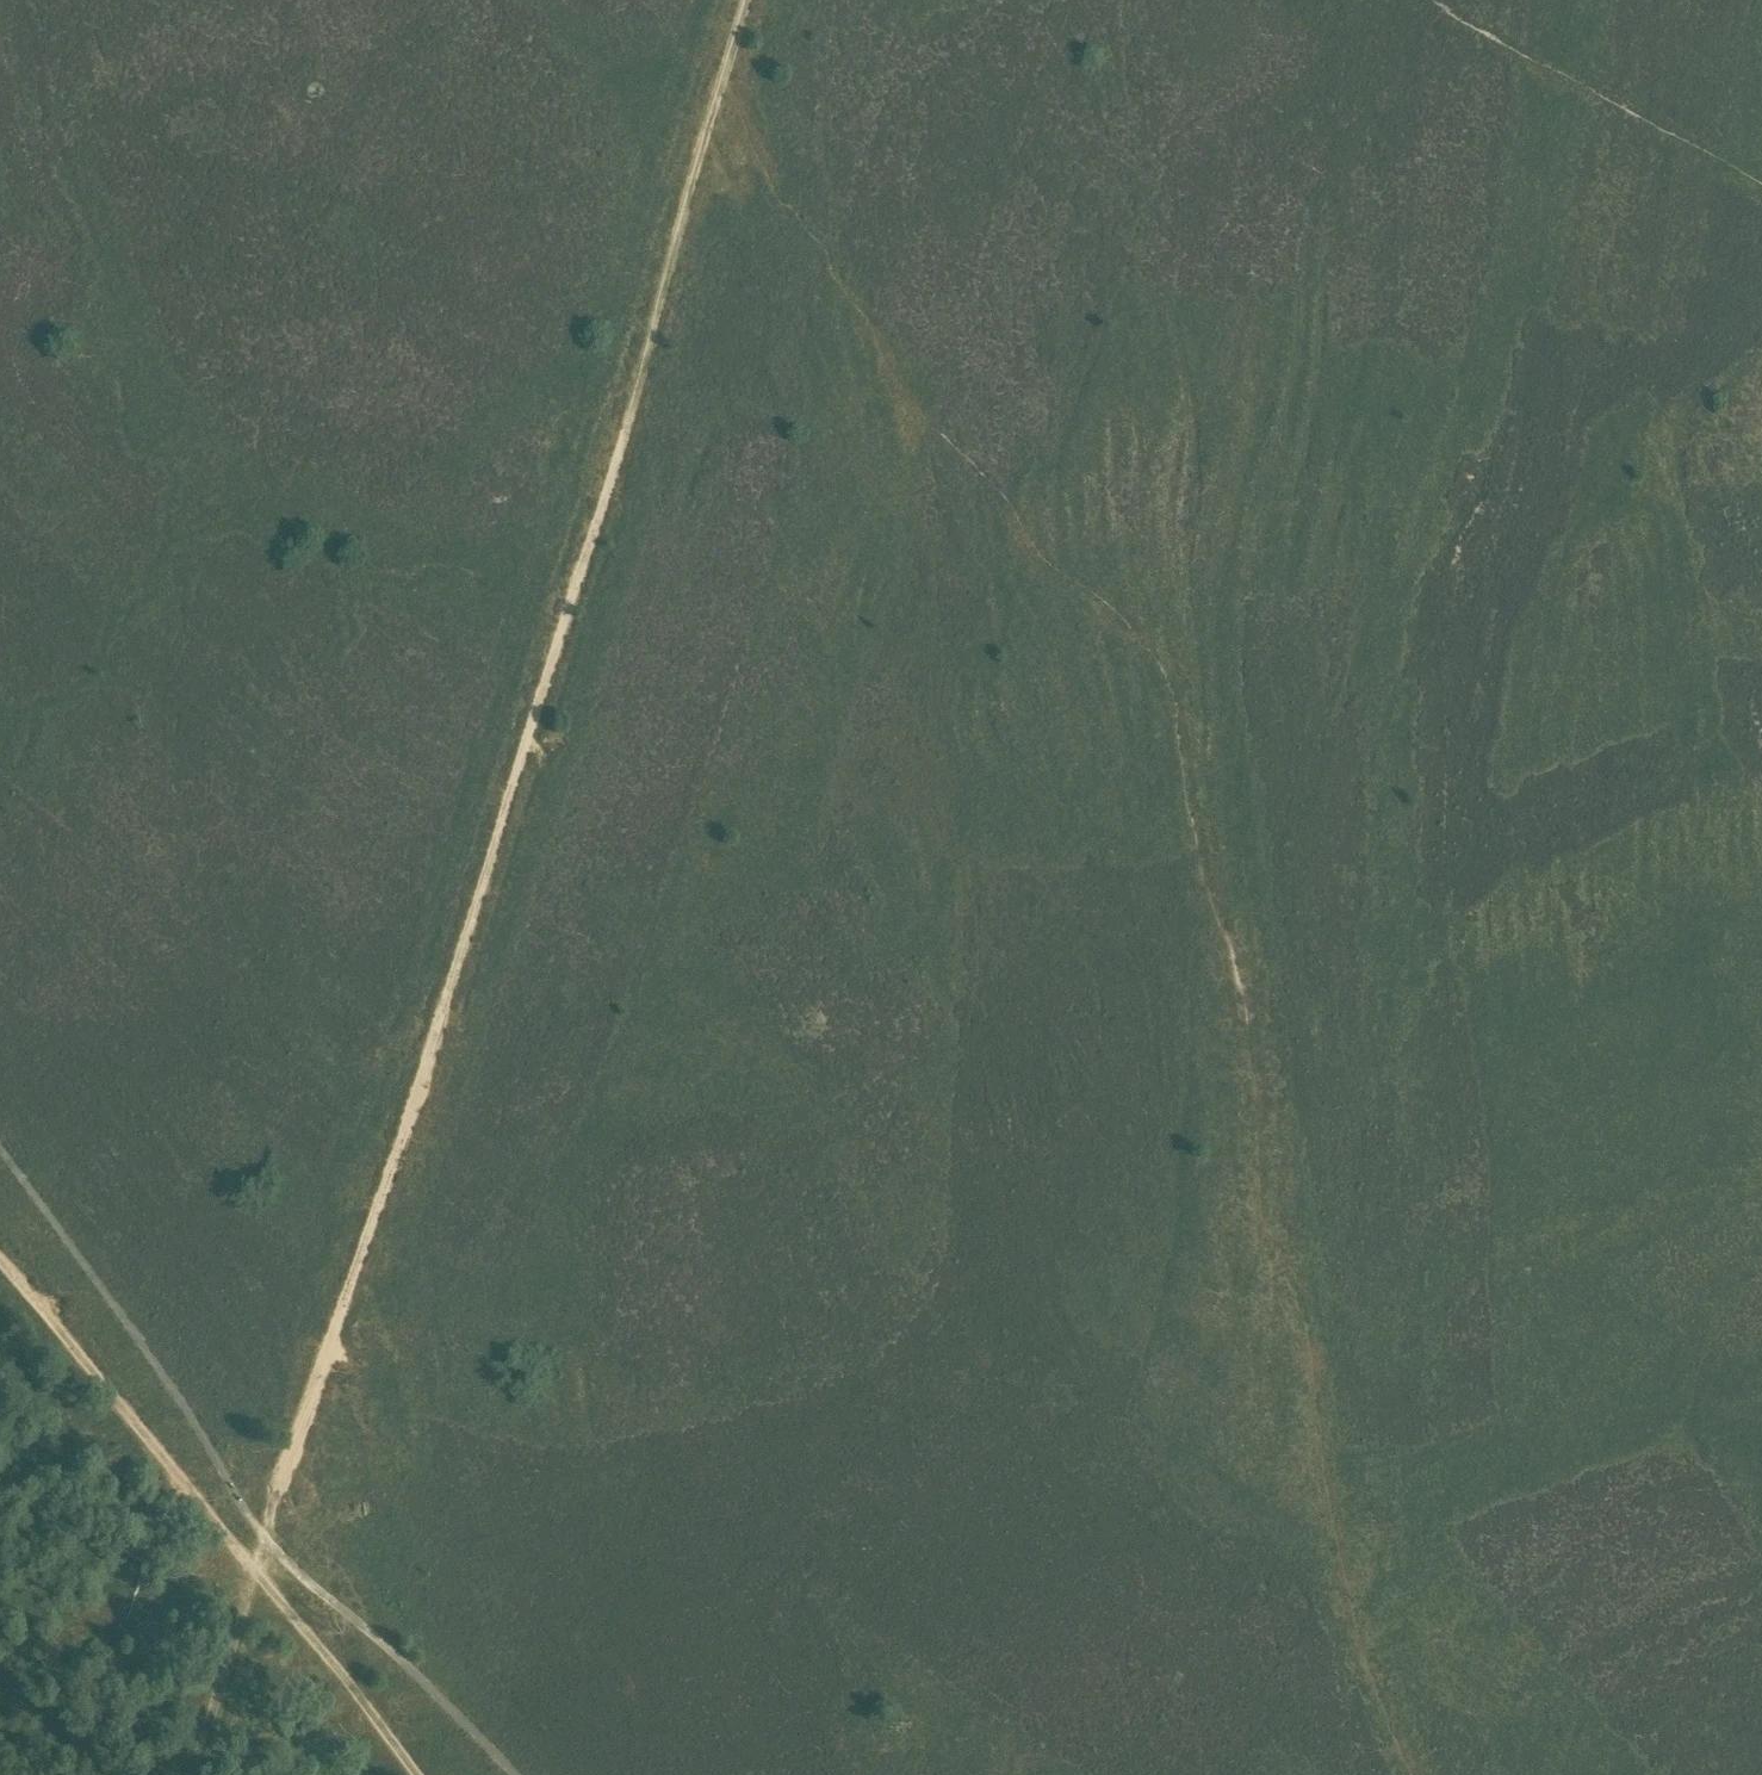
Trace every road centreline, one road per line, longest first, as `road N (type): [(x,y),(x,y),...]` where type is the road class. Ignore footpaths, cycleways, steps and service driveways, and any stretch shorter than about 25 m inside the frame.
road 1 (track): [(0,1261),(417,1774)]

